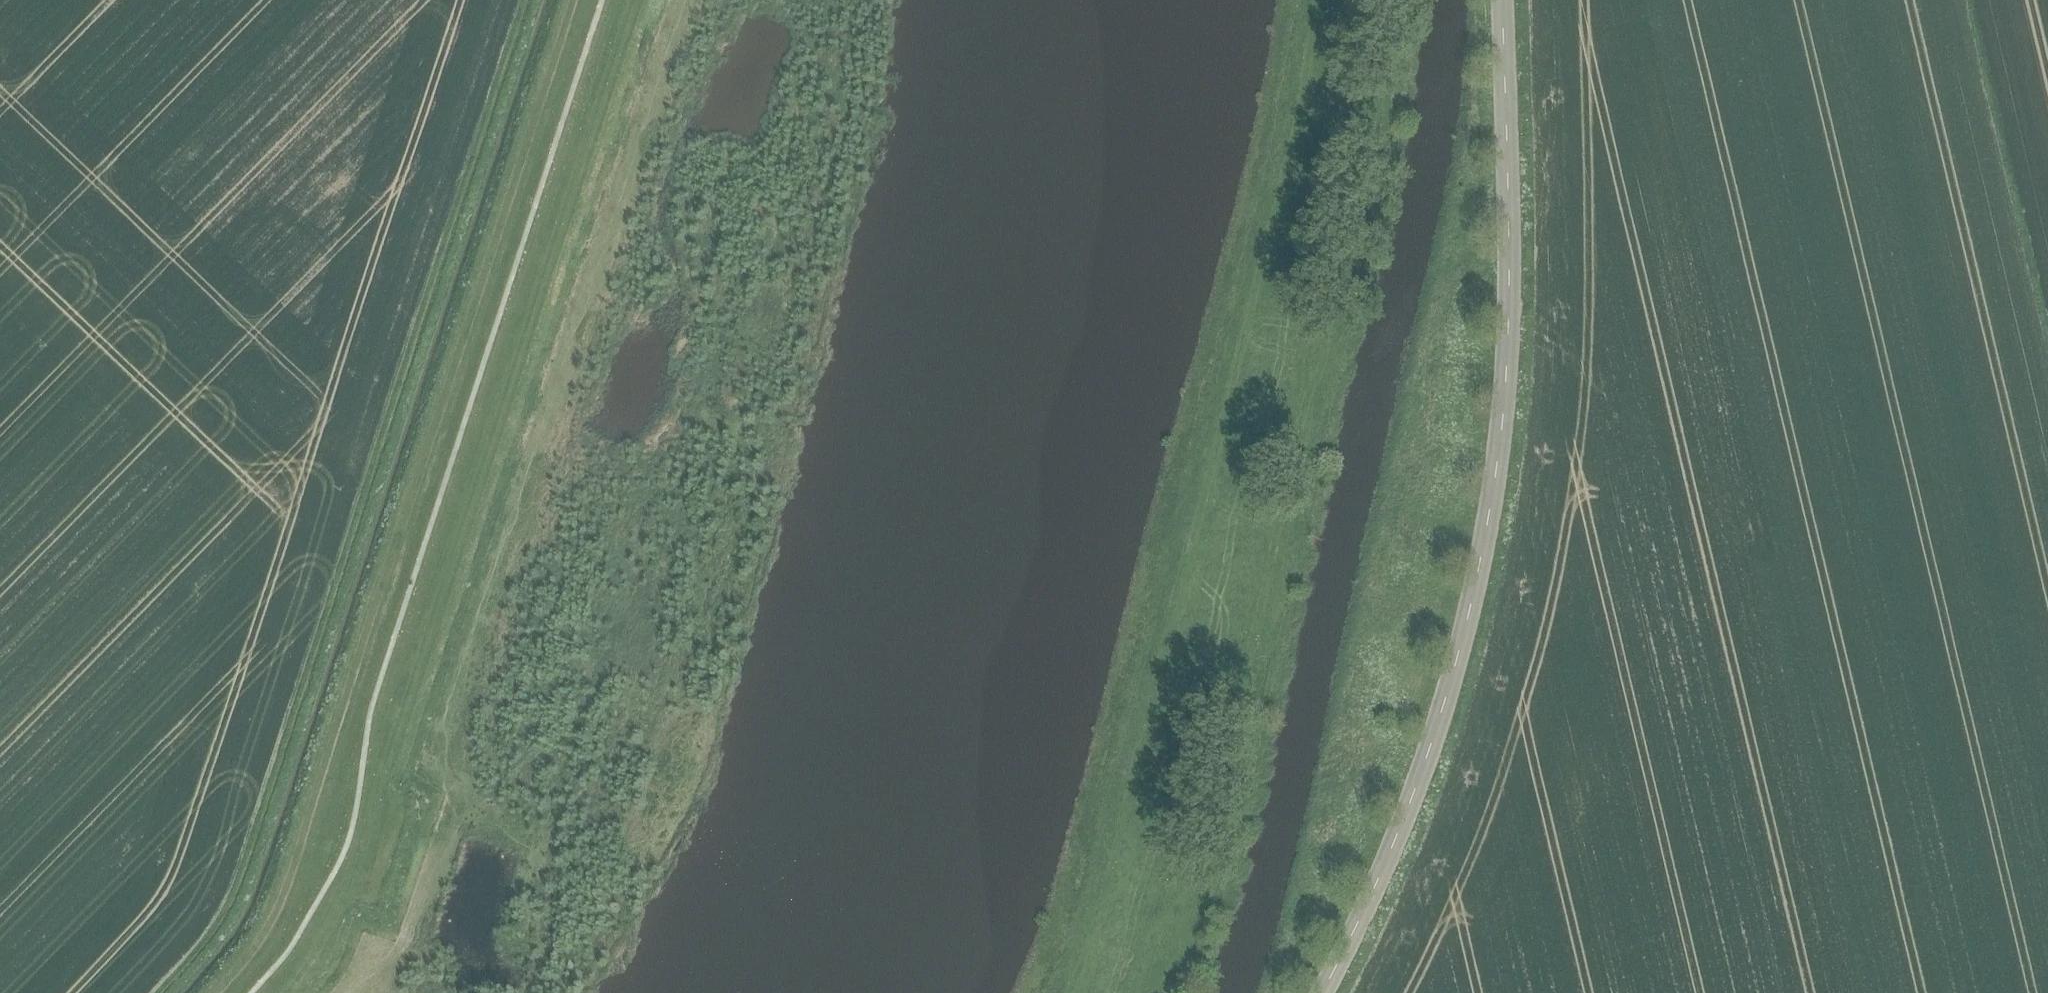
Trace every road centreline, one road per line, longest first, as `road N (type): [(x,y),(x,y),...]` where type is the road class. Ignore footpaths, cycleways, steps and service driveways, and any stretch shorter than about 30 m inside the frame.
road 1 (tertiary): [(1503,0),(1512,273),(1506,416),(1483,559),(1380,864),(1312,992)]

